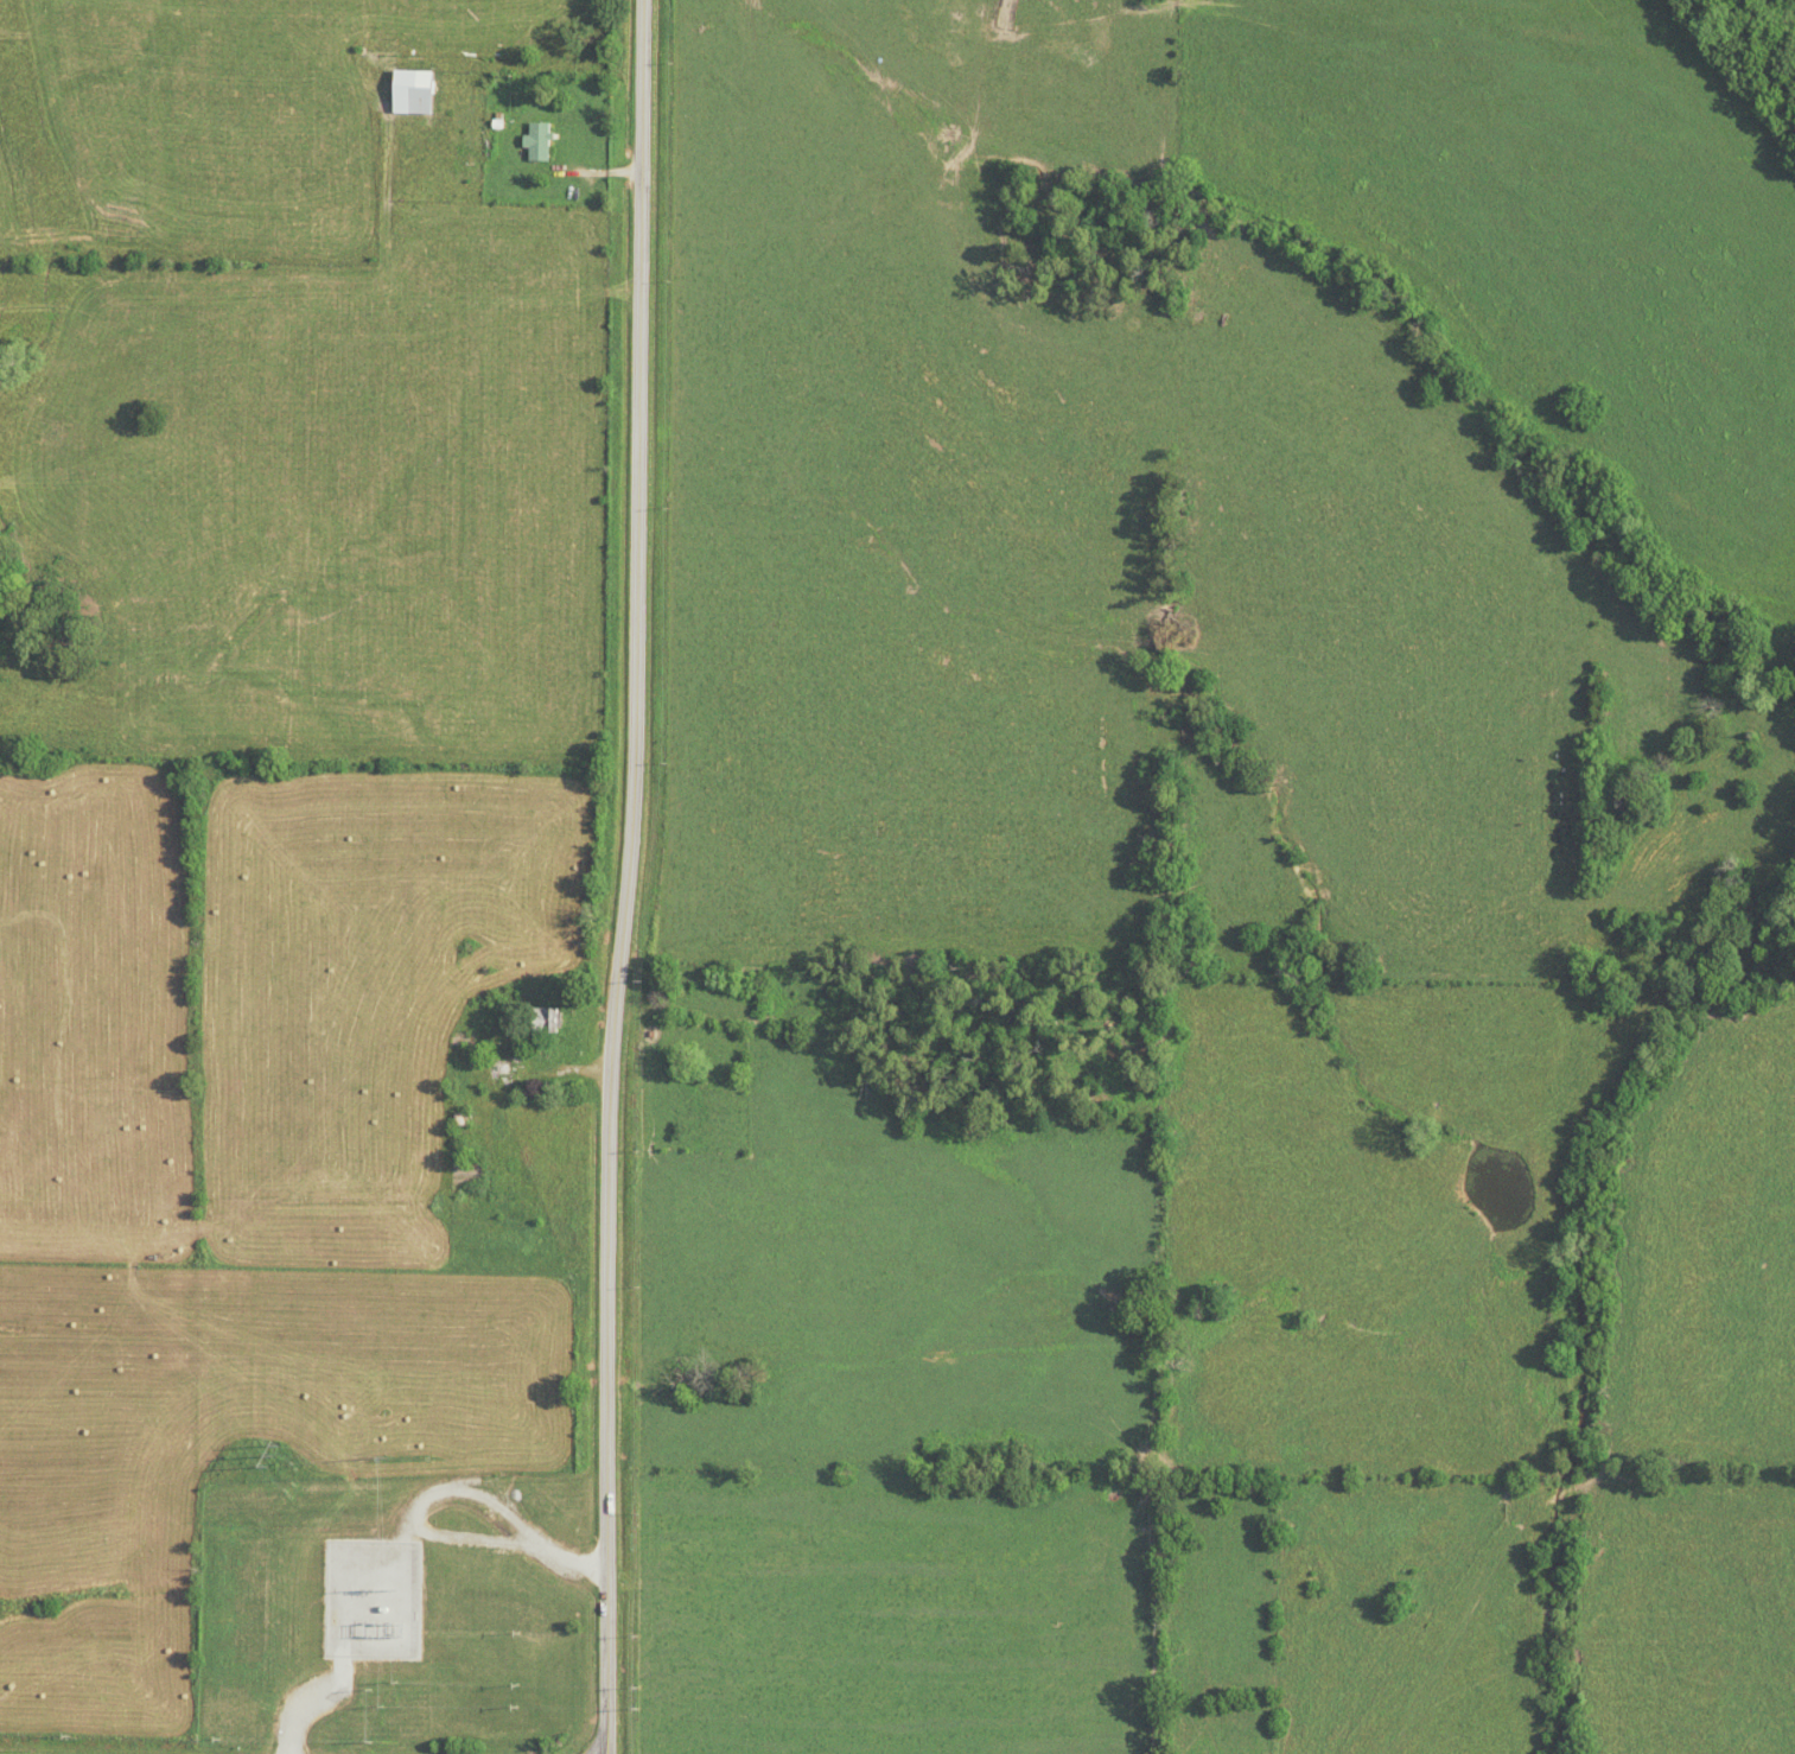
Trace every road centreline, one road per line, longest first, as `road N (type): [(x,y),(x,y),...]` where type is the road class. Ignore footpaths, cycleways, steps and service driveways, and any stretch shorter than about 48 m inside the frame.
road 1 (tertiary): [(610,1753),(613,1056),(632,884),(641,687),(648,0)]

